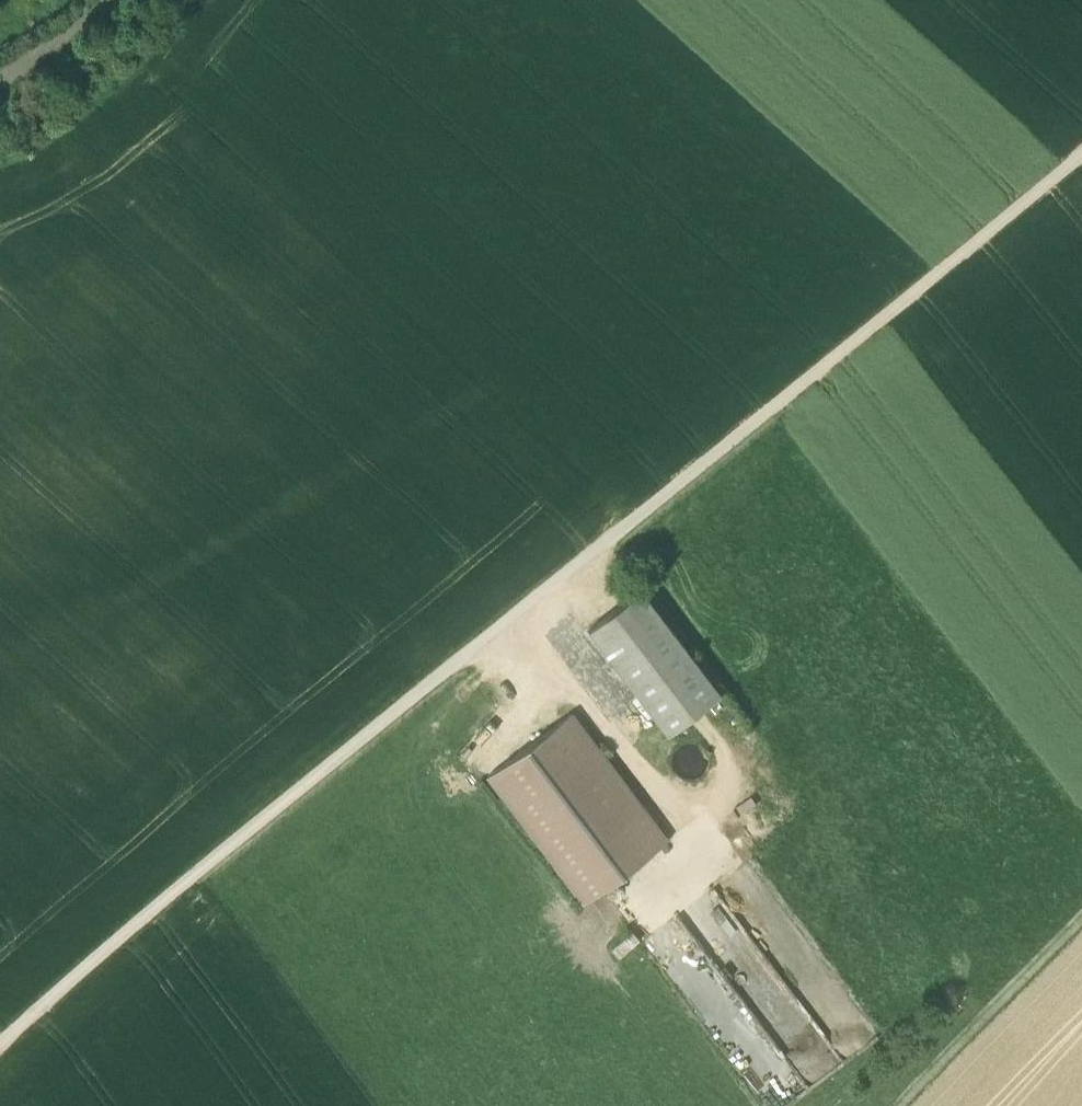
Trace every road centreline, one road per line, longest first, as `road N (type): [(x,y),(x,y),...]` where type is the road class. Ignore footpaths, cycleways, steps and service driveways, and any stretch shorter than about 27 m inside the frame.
road 1 (track): [(0,1051),(101,956),(458,664)]
road 2 (track): [(1081,926),(904,1105)]
road 3 (track): [(148,0),(40,100),(0,120)]

